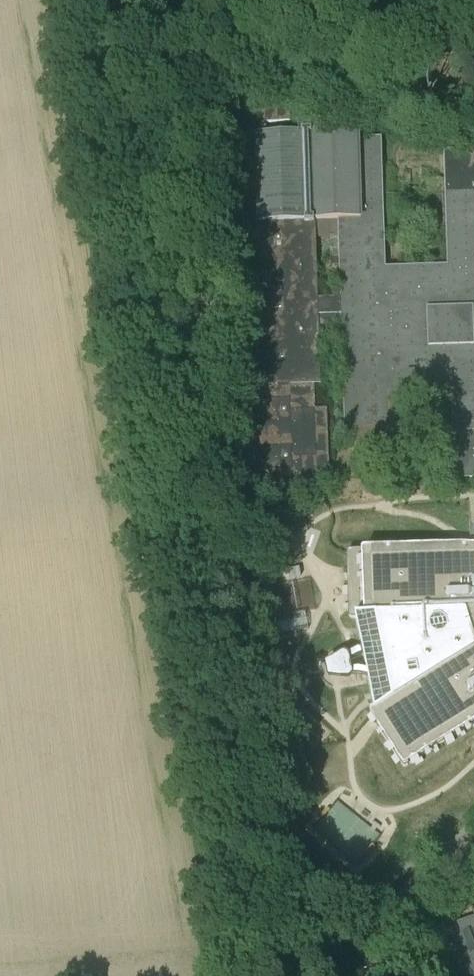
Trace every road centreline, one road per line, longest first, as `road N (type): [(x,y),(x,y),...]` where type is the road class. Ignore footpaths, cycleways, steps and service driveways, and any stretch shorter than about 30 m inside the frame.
road 1 (residential): [(384,975),(390,924),(404,899),(473,848)]

